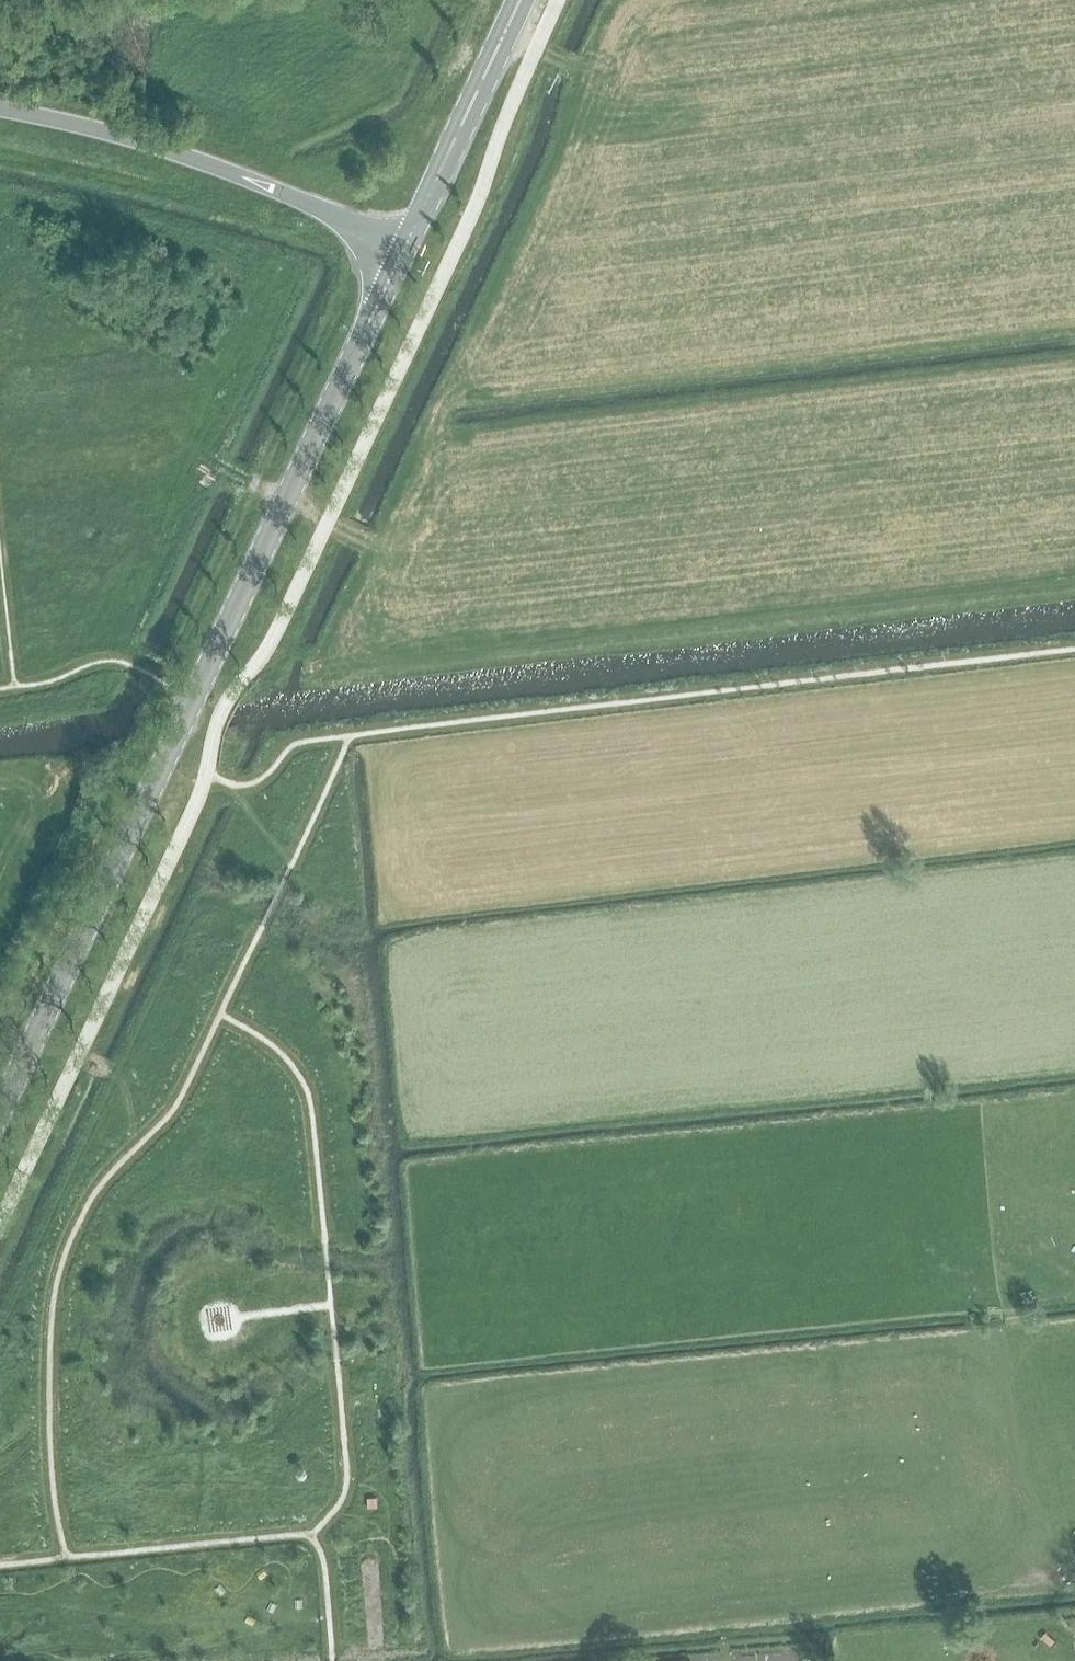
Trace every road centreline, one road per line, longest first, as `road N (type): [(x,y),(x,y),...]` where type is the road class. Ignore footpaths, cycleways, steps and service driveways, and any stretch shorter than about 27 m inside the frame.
road 1 (secondary): [(0,1114),(406,247)]
road 2 (trunk): [(0,110),(184,157),(406,247)]
road 3 (secondary): [(406,247),(520,0)]

